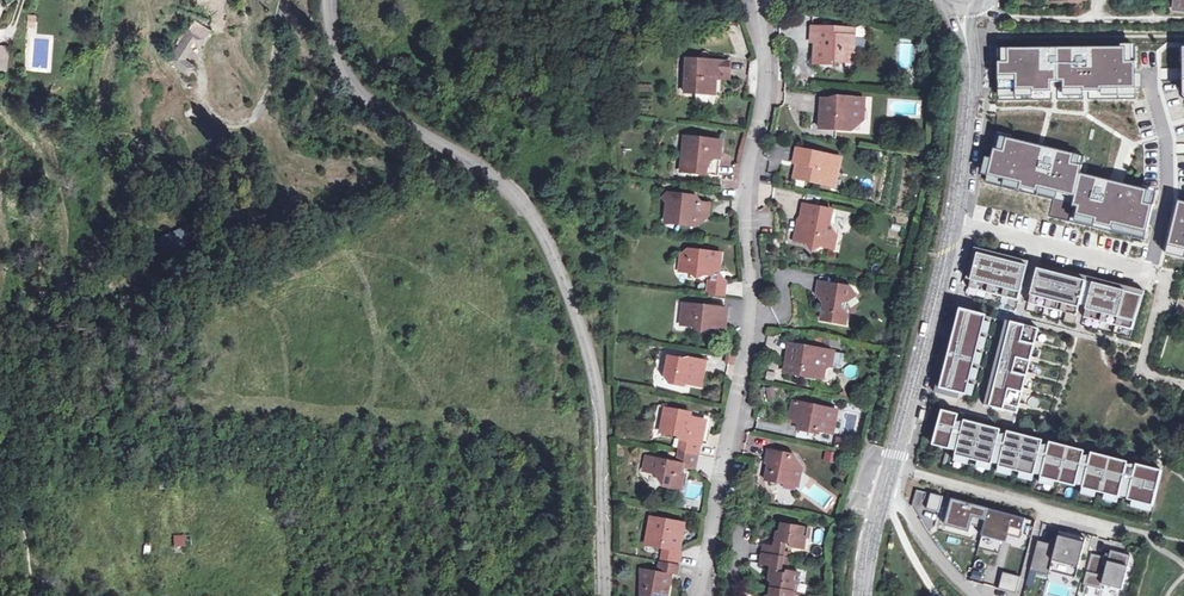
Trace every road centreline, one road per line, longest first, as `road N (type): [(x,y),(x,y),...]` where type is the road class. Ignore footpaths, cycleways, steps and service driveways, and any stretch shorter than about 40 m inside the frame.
road 1 (tertiary): [(605,595),(601,409),(554,259),(522,201),(356,87),(340,62),(330,0)]
road 2 (residential): [(696,595),(750,334),(750,181),(765,75),(754,0)]
road 3 (secondary): [(963,4),(970,93),(949,249),(887,480)]
road 4 (track): [(1183,35),(966,39)]
road 5 (residential): [(975,595),(937,563),(887,480)]
road 6 (track): [(0,467),(20,505),(35,595)]

